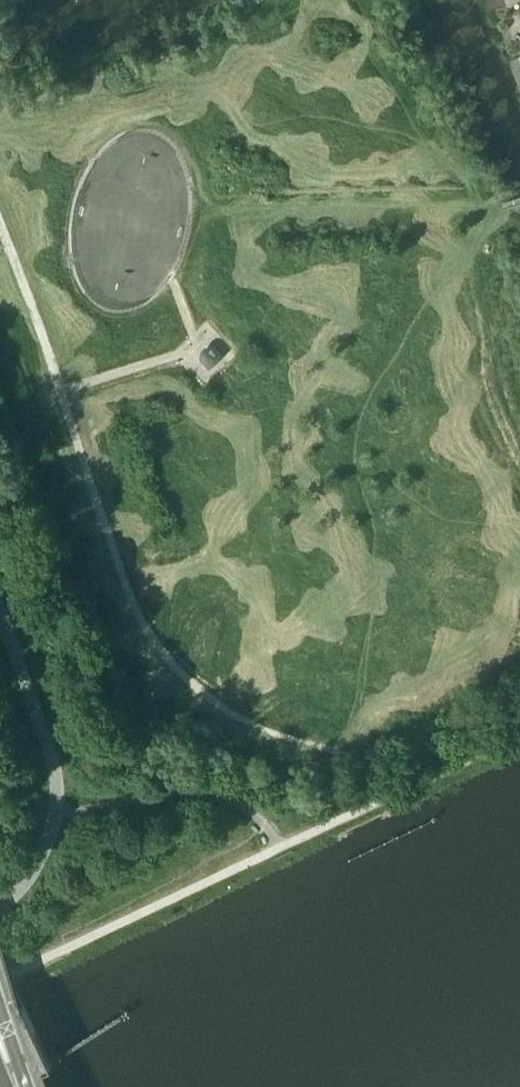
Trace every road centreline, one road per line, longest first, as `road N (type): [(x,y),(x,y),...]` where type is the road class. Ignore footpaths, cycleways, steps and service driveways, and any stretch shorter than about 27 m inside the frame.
road 1 (unclassified): [(0,976),(277,847)]

